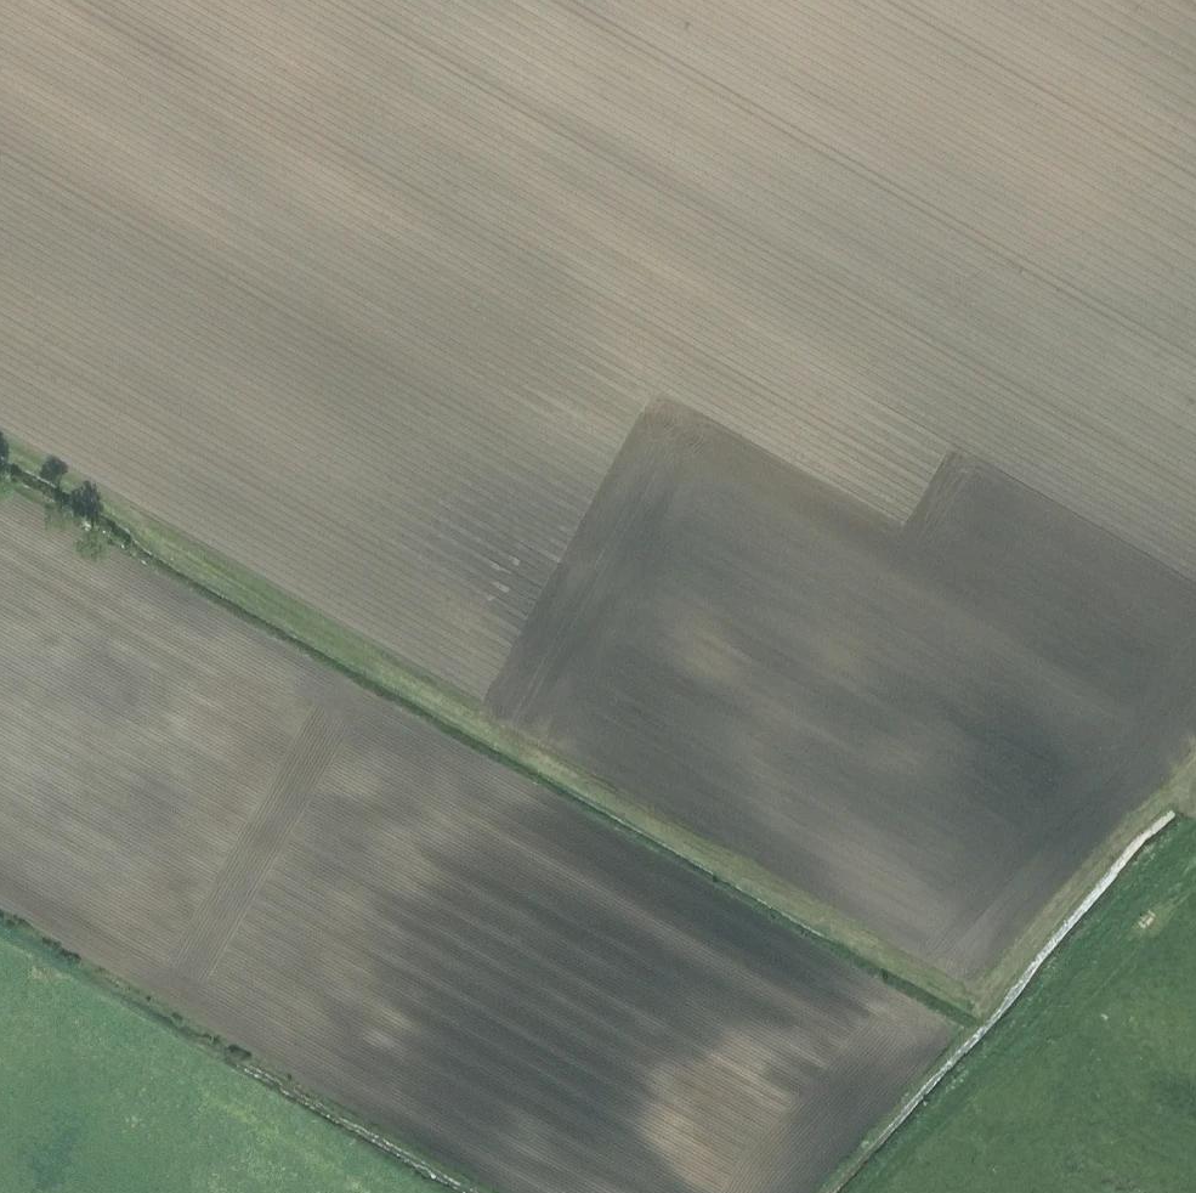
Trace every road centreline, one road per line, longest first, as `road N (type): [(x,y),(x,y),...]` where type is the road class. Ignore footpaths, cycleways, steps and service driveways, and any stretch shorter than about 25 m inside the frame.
road 1 (track): [(1195,834),(1153,870),(867,1192)]

